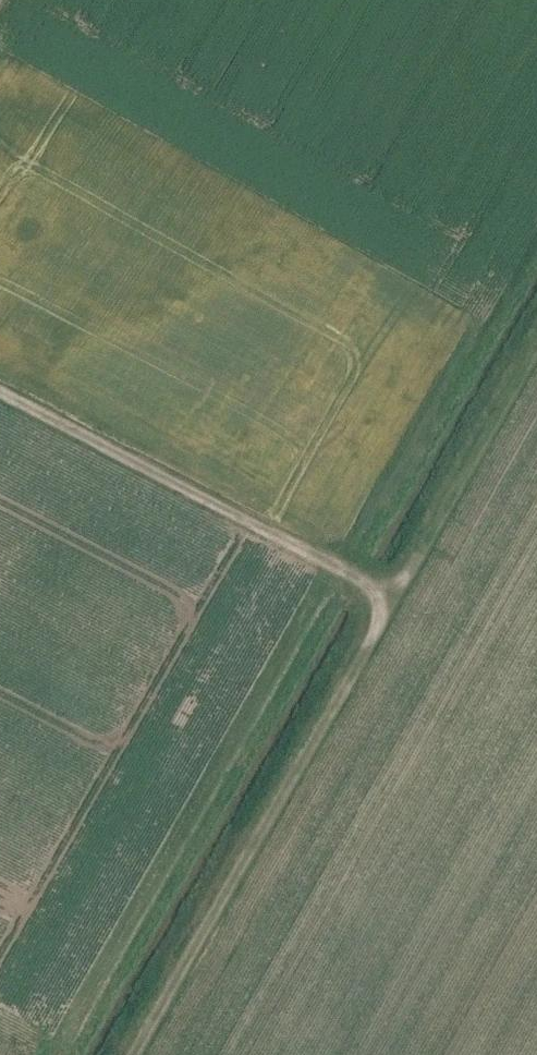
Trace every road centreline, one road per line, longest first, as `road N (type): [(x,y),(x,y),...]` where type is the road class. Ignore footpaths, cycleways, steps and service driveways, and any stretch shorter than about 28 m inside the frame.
road 1 (track): [(101,1054),(536,295)]
road 2 (track): [(366,592),(0,397)]

